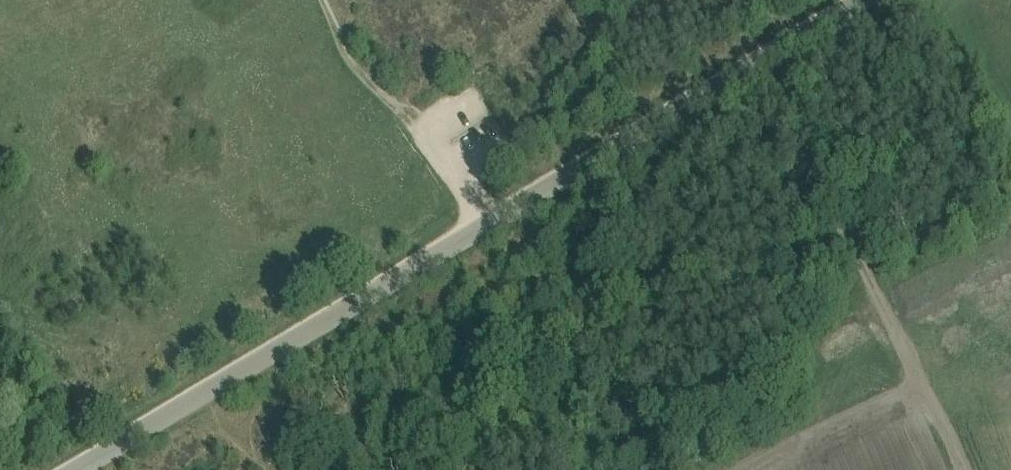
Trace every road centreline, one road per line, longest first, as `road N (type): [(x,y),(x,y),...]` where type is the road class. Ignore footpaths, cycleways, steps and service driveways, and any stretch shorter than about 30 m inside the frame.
road 1 (unclassified): [(92,469),(873,0)]
road 2 (track): [(767,63),(957,469)]
road 3 (track): [(485,230),(408,110)]
road 4 (track): [(328,0),(408,110)]

